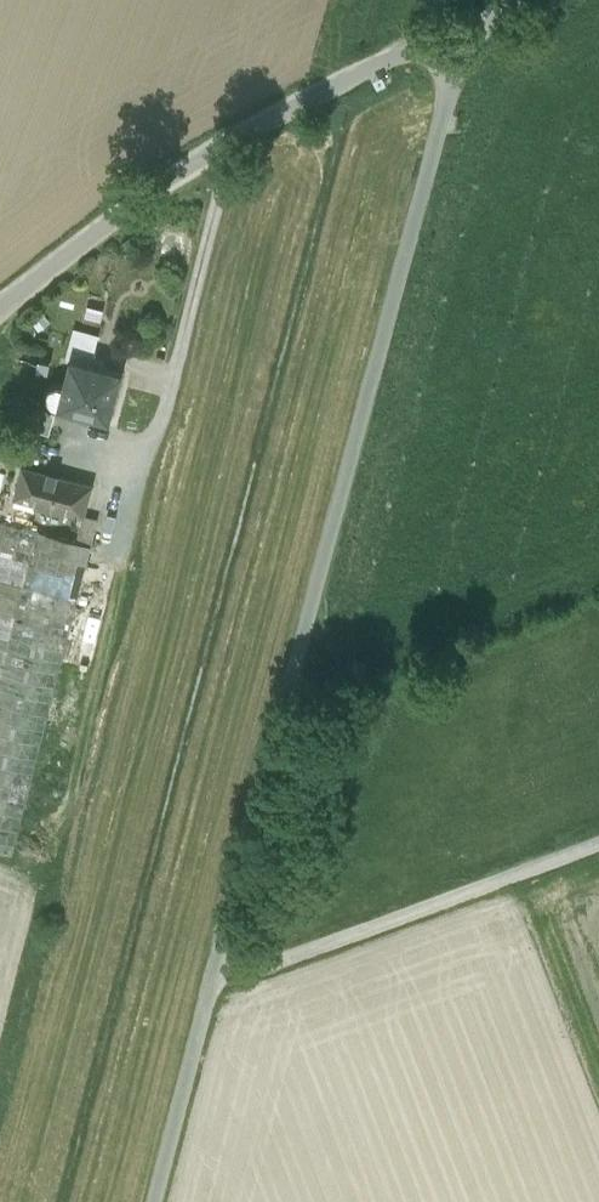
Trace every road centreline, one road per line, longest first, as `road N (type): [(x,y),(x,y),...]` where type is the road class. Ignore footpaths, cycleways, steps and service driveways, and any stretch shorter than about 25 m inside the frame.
road 1 (unclassified): [(155,1201),(466,26)]
road 2 (unclassified): [(0,311),(200,160),(466,26)]
road 3 (track): [(211,985),(598,843)]

